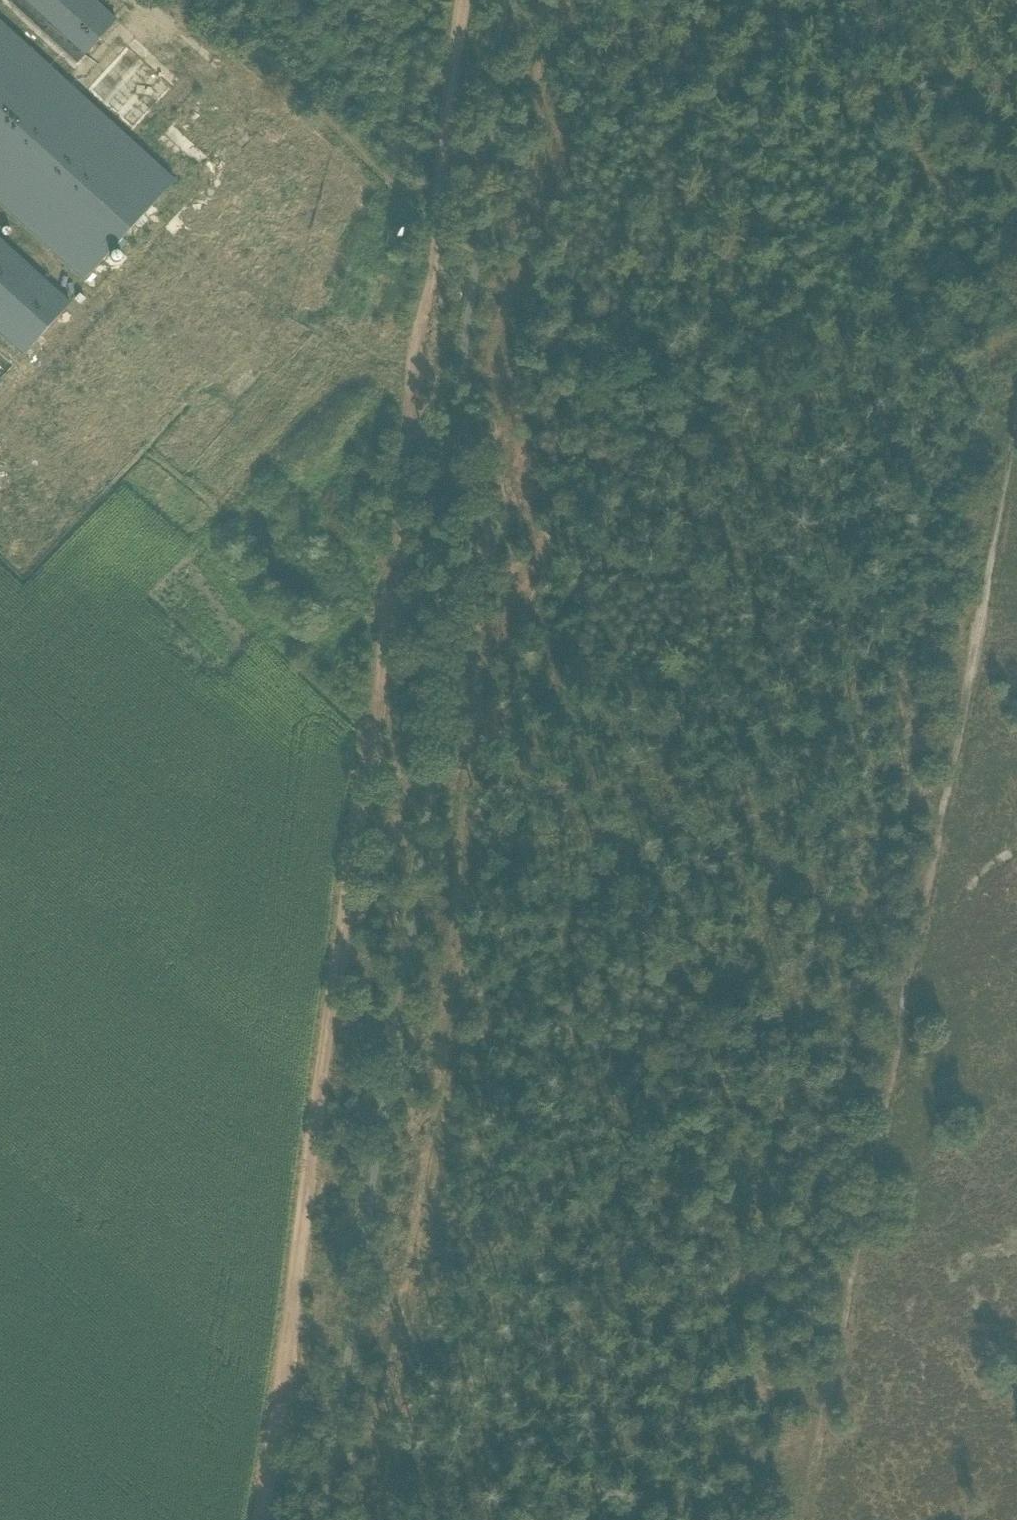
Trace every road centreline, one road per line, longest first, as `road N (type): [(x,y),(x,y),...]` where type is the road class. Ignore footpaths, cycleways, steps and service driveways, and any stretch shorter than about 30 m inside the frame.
road 1 (track): [(463,0),(258,1519)]

